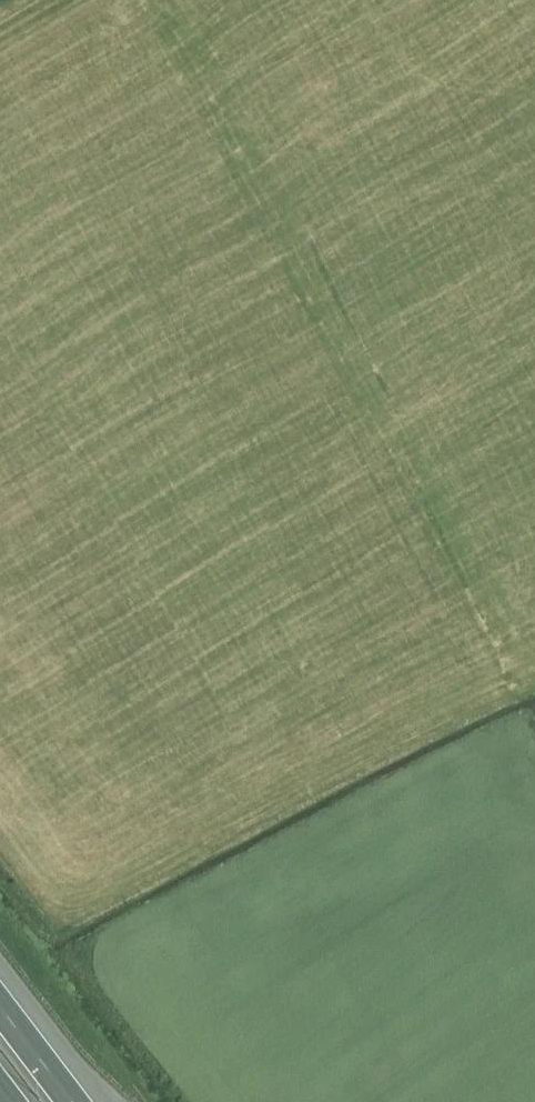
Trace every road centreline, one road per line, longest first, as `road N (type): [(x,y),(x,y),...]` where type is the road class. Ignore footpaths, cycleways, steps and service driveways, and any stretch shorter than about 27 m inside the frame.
road 1 (motorway): [(81,1101),(0,996)]

